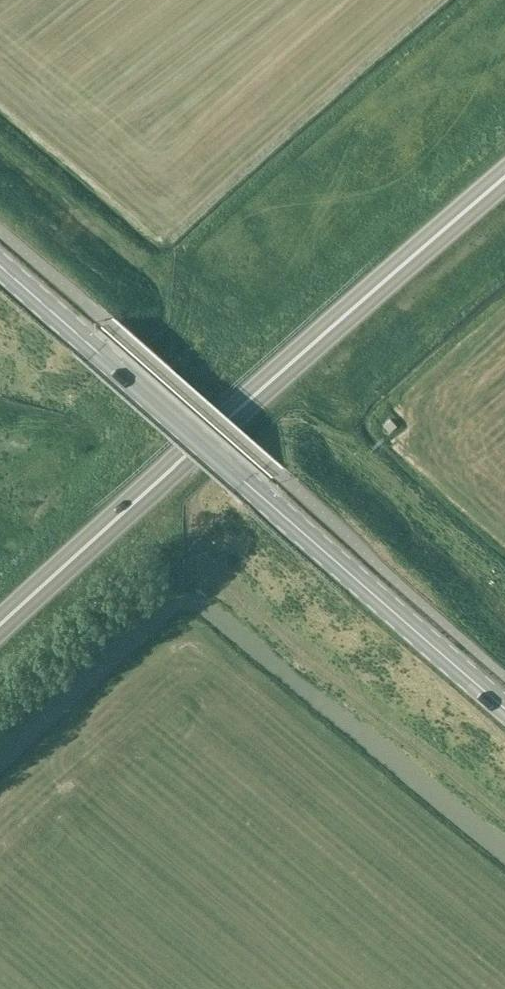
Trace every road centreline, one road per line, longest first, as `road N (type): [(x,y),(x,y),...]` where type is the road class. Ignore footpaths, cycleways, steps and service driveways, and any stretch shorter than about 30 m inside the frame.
road 1 (trunk): [(0,631),(504,176)]
road 2 (tertiary): [(504,707),(0,265)]

